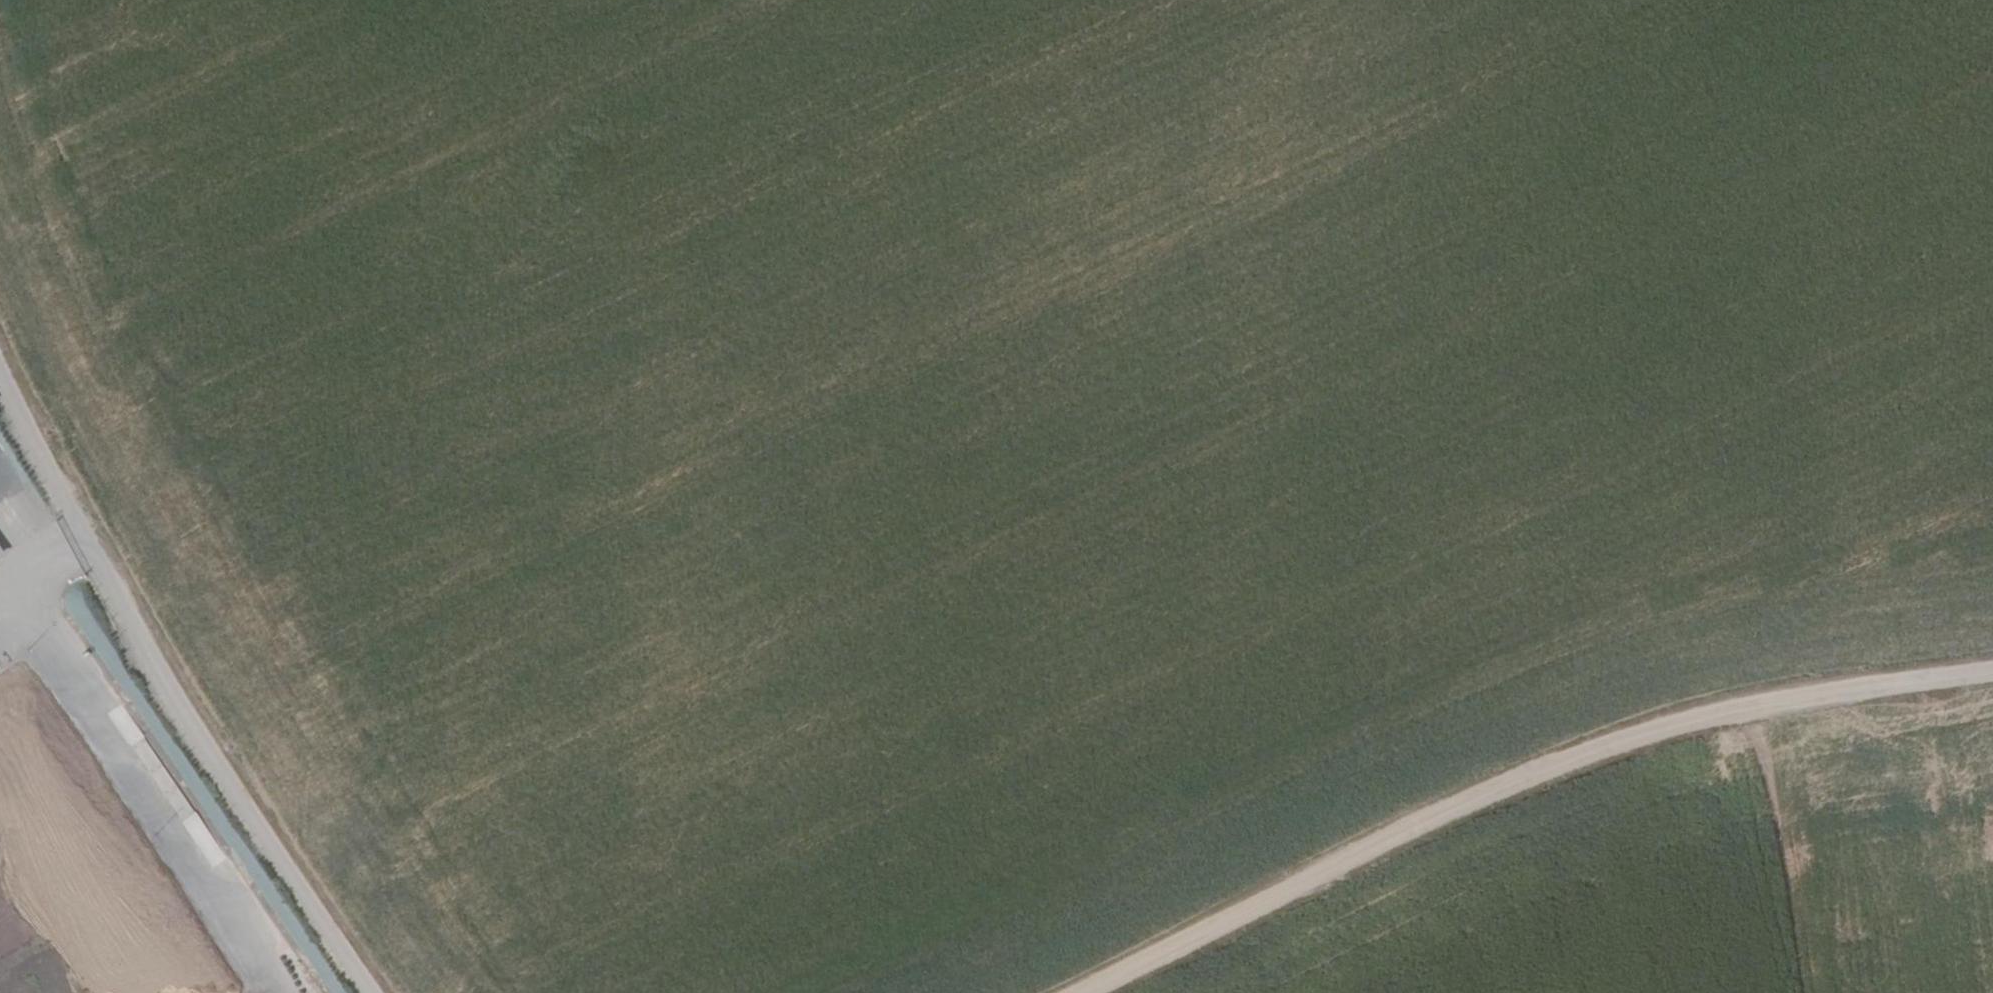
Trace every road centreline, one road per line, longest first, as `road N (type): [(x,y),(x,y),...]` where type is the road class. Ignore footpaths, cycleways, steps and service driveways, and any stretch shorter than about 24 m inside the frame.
road 1 (track): [(1992,667),(1758,698),(1682,717),(1437,815),(1084,992)]
road 2 (track): [(0,368),(78,520),(173,677),(379,992)]

